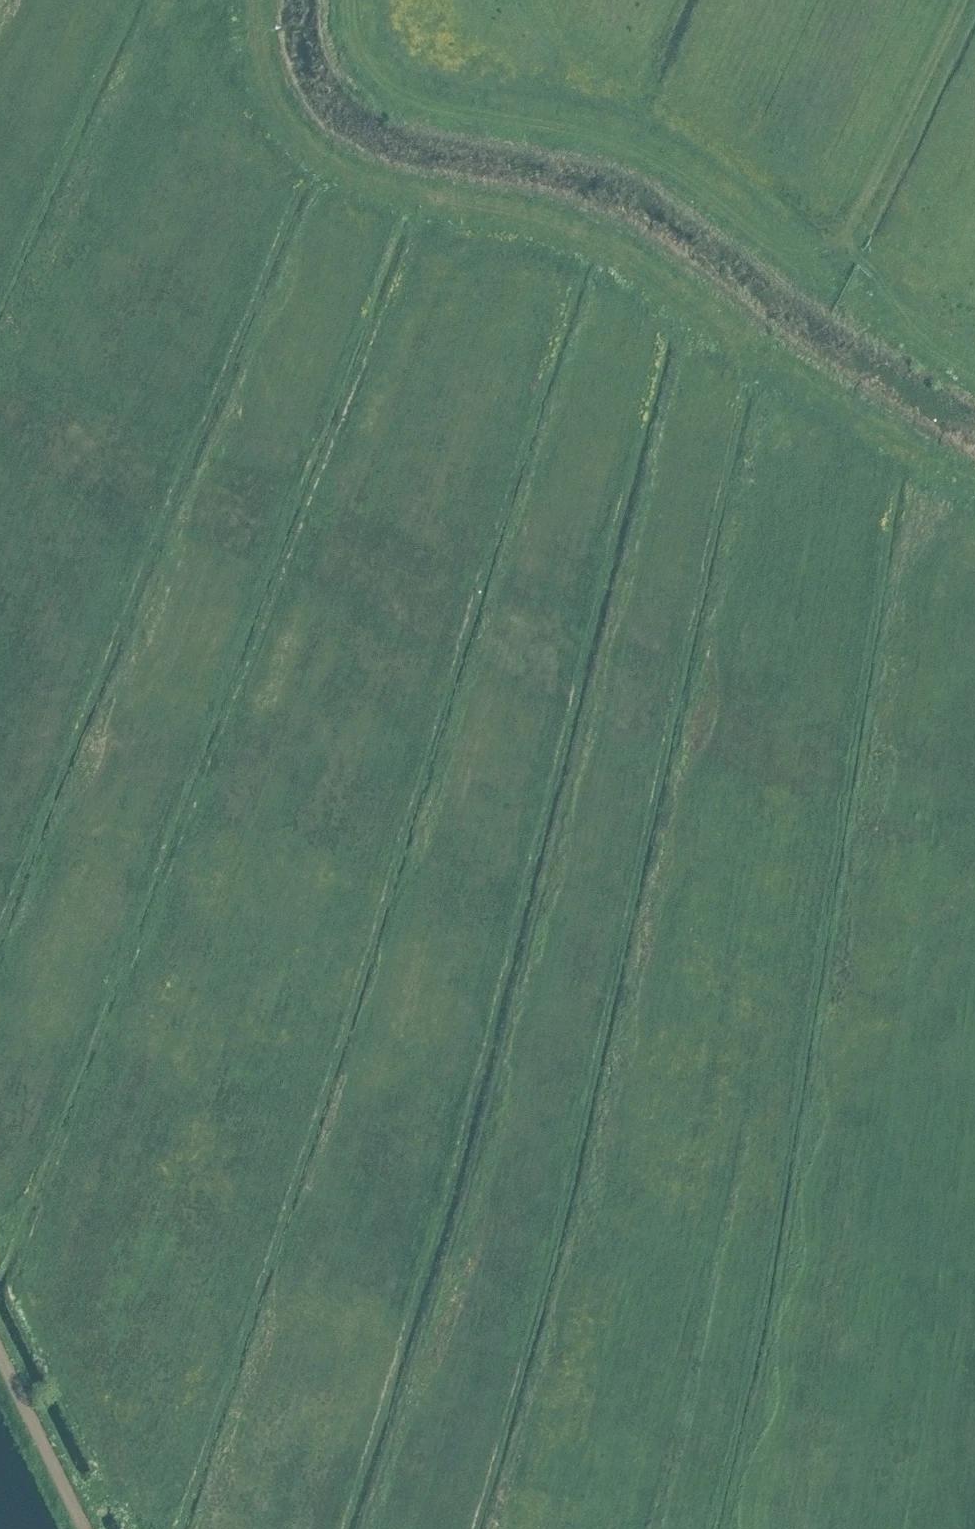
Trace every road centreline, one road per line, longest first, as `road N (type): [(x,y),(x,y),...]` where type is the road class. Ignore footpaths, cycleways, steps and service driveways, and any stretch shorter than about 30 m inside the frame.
road 1 (track): [(0,1352),(87,1528)]

